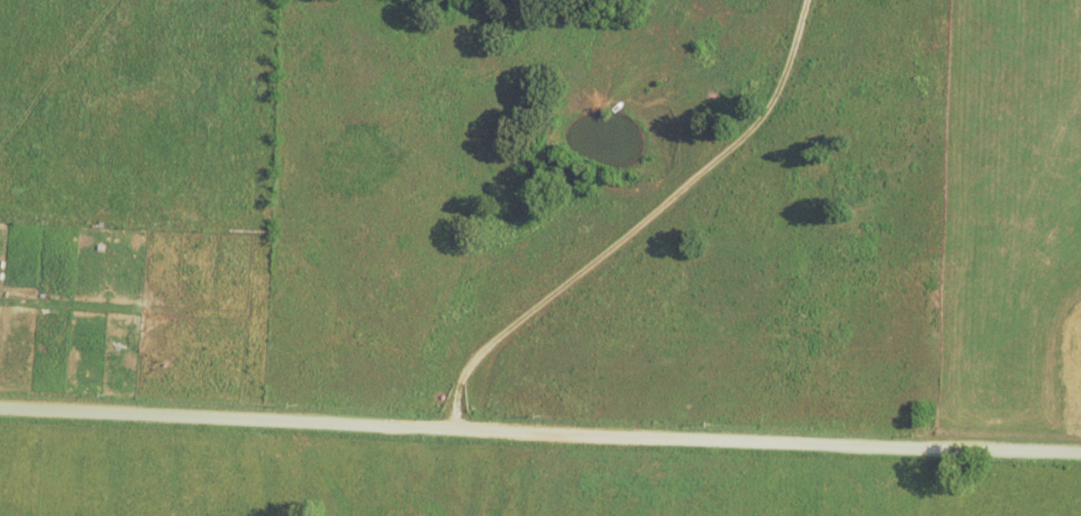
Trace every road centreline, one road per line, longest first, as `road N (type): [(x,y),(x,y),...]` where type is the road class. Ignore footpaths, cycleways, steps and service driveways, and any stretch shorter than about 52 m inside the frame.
road 1 (residential): [(0,410),(1080,453)]

